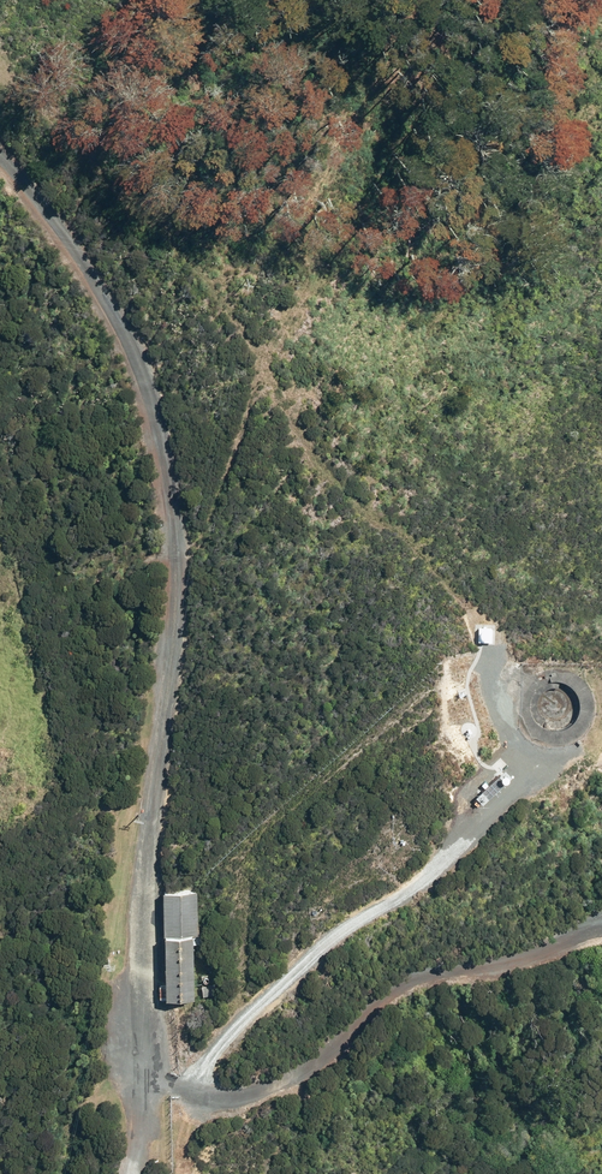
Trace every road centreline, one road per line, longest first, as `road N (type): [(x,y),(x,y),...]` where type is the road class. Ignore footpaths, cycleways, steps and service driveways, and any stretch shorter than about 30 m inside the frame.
road 1 (track): [(500,651),(439,573),(339,490),(244,337),(111,168),(38,96),(0,74)]
road 2 (track): [(440,0),(413,48),(349,36),(329,55),(303,98),(283,201),(223,311)]

